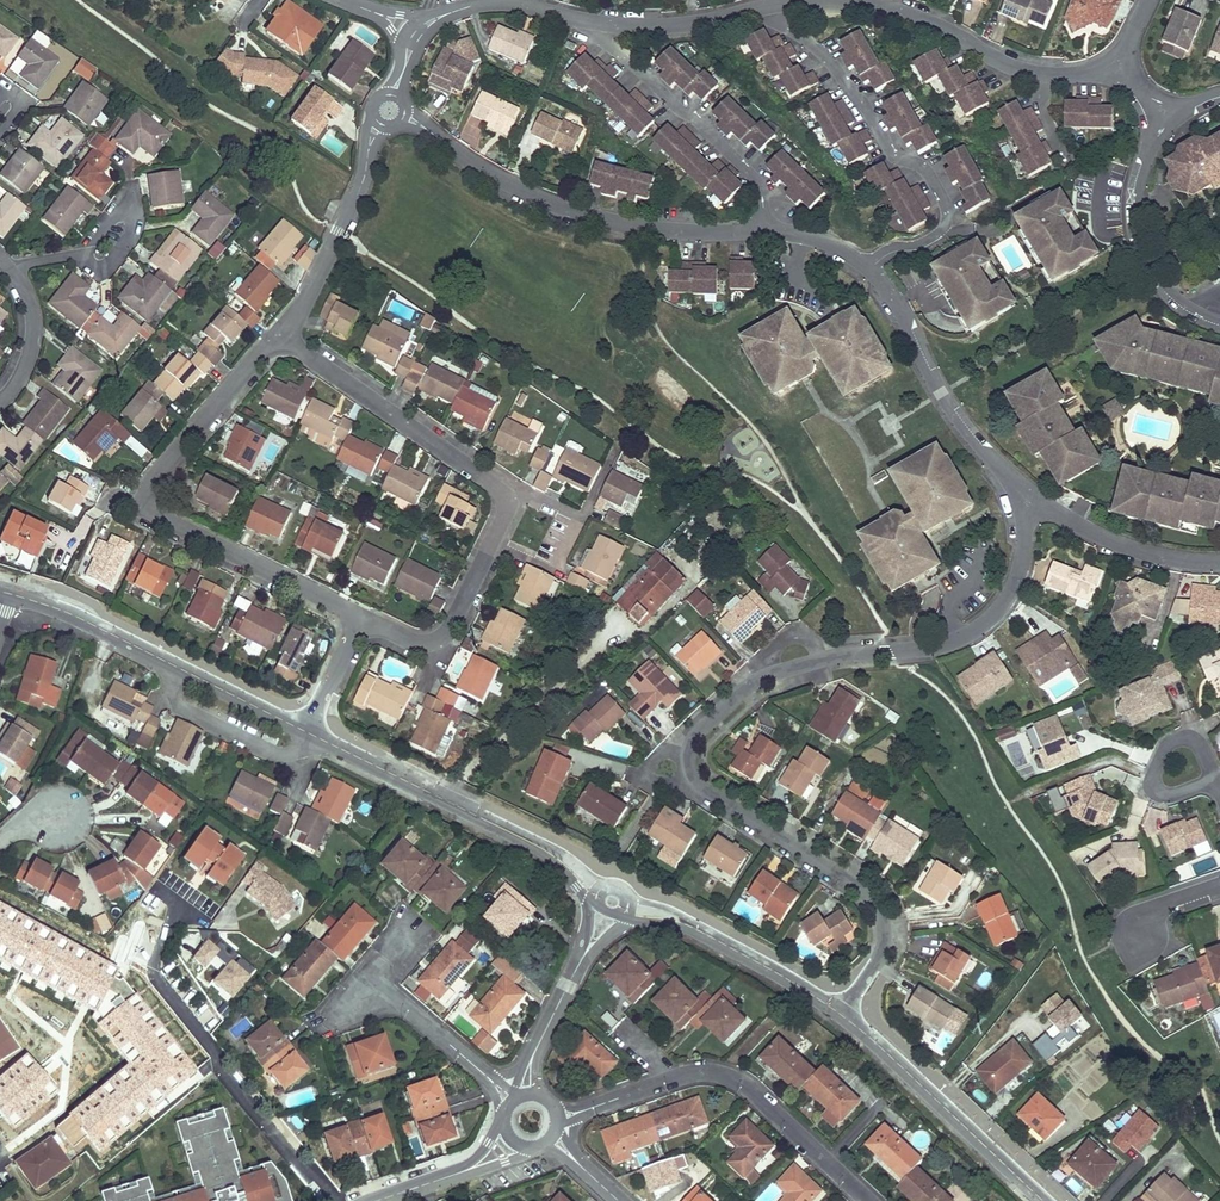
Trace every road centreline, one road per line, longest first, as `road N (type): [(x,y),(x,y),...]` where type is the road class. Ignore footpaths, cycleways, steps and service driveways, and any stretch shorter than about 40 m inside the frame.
road 1 (residential): [(839,1012),(875,961),(885,929),(881,908),(870,891),(713,796),(692,778),(688,752),(714,713),(758,686),(977,630),(1019,586),(1031,500)]
road 2 (residential): [(277,336),(164,463),(142,506),(359,617)]
road 3 (residential): [(389,111),(564,207),(637,227),(768,229)]
road 4 (residential): [(761,6),(827,59),(893,156),(923,168),(945,202),(949,220),(934,236),(862,264)]
road 5 (residential): [(555,1116),(698,1072),(717,1074),(758,1093),(871,1200)]
road 6 (tertiary): [(309,732),(549,850),(612,901)]
road 7 (tertiary): [(9,591),(91,622),(309,732)]
road 8 (residential): [(862,264),(960,420),(1031,500)]
road 9 (residential): [(158,970),(248,1099),(335,1200)]
road 10 (residential): [(511,498),(277,336)]
road 11 (residential): [(768,229),(764,187),(597,32),(598,21)]
road 12 (tertiary): [(839,1012),(1045,1200)]
road 13 (tertiary): [(612,901),(702,929),(839,1012)]
road 14 (residential): [(389,111),(306,301),(277,336)]
road 15 (residential): [(1219,320),(1166,289),(1137,230),(1141,167),(1166,115)]
road 16 (residential): [(526,1096),(533,1054),(612,901)]
road 17 (residential): [(359,617),(421,642),(448,631),(492,537)]
road 18 (residential): [(1031,500),(1129,548),(1219,559)]
road 19 (residential): [(1045,71),(1017,65),(927,18),(861,0)]
road 20 (residential): [(598,21),(483,3),(416,35)]
road 21 (residential): [(492,537),(552,564),(573,518),(531,496),(511,498)]
road 22 (residential): [(511,1104),(381,978)]
road 23 (residential): [(761,6),(665,24),(598,21)]
road 24 (residential): [(0,257),(29,298),(33,342),(0,403)]
road 25 (residential): [(379,1200),(471,1168),(512,1140)]
road 26 (residential): [(1219,781),(1199,742),(1170,751),(1159,790),(1176,803)]
road 27 (residential): [(359,617),(309,732)]

